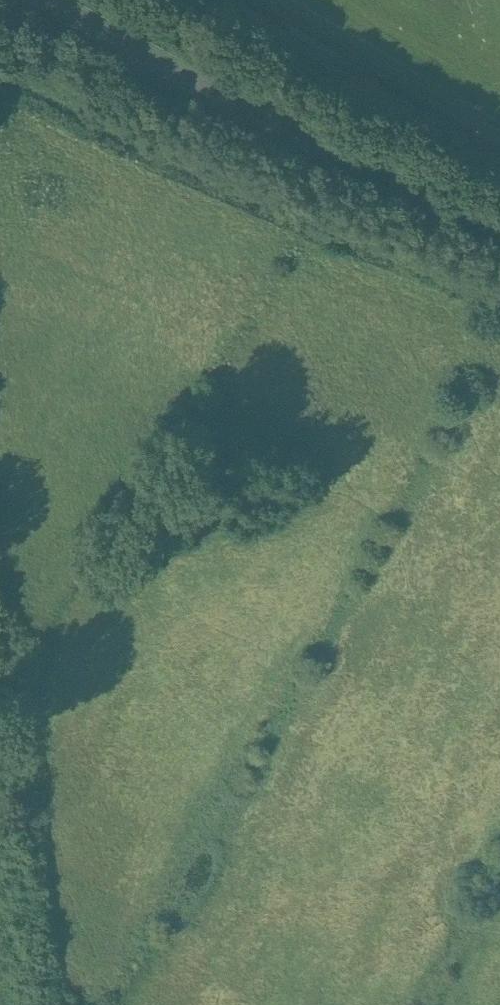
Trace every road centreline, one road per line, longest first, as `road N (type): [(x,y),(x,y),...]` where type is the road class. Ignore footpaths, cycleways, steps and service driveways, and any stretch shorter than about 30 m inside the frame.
road 1 (unclassified): [(499,230),(51,0)]
road 2 (track): [(499,125),(286,0)]

